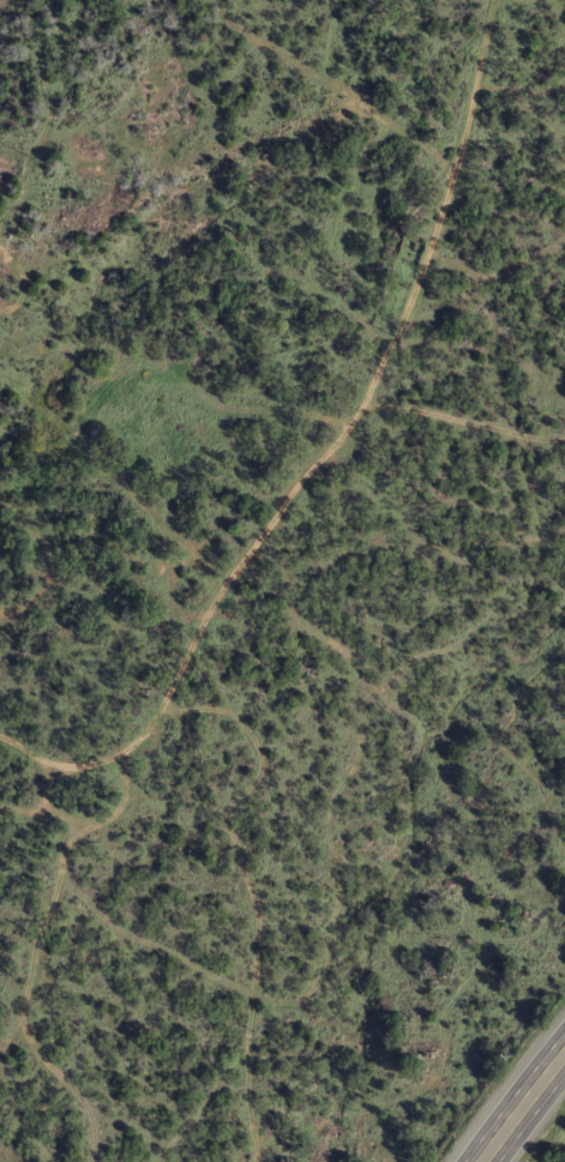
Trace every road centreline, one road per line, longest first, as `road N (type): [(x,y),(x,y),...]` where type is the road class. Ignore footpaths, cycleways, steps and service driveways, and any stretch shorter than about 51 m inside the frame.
road 1 (primary): [(564,1037),(469,1161)]

